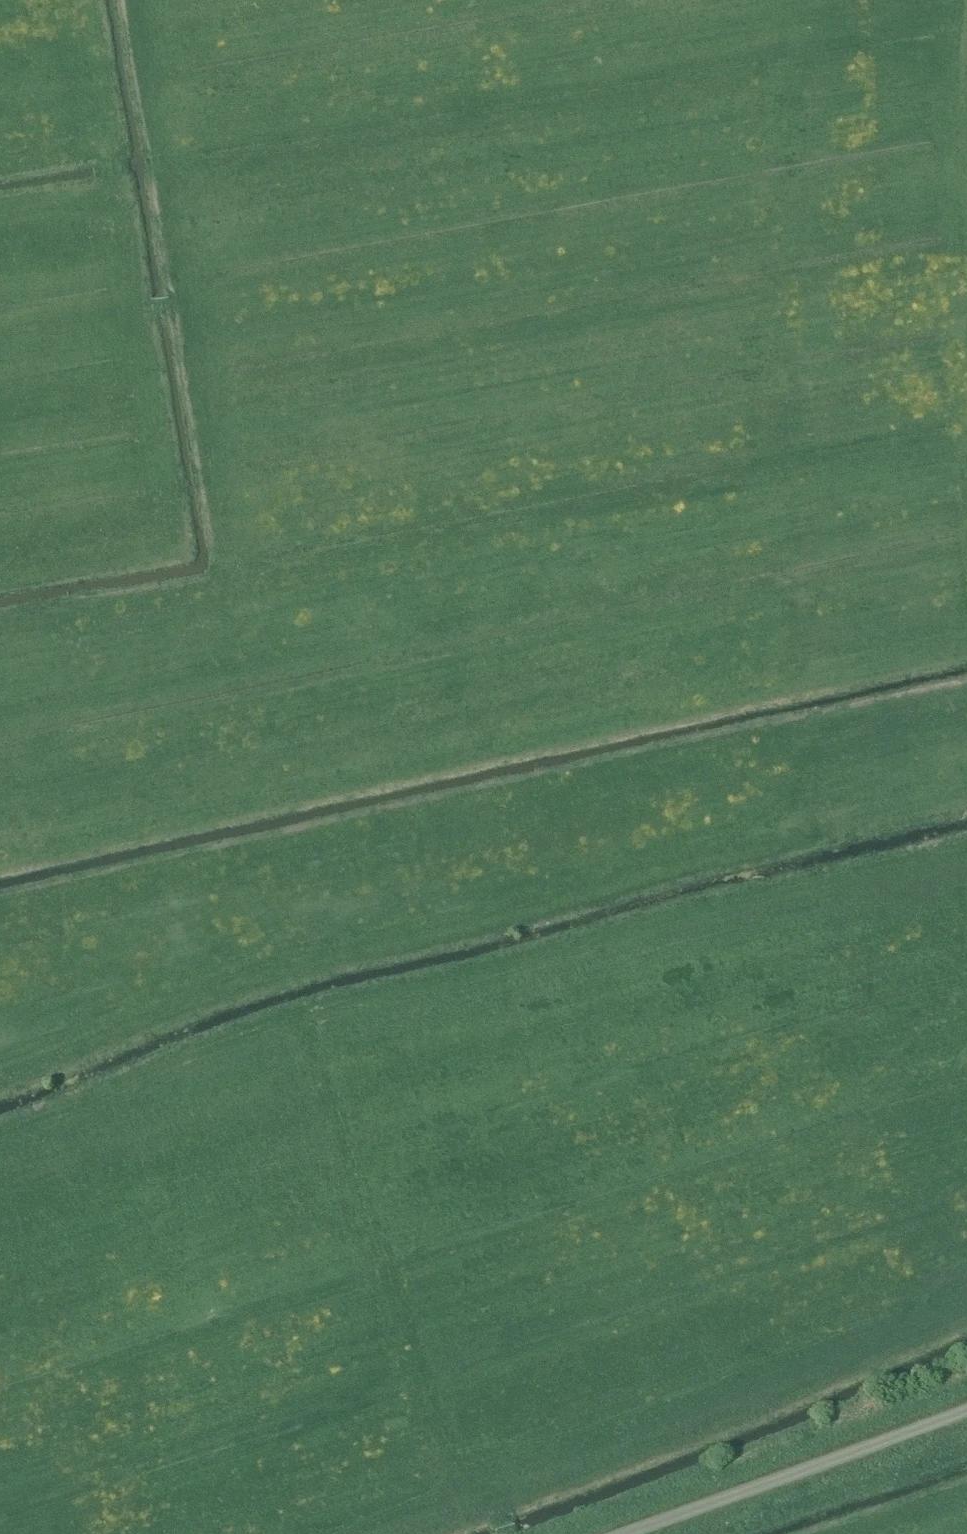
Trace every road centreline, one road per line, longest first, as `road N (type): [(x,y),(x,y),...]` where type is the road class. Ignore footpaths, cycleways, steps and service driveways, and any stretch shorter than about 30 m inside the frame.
road 1 (unclassified): [(629,1533),(966,1408)]

